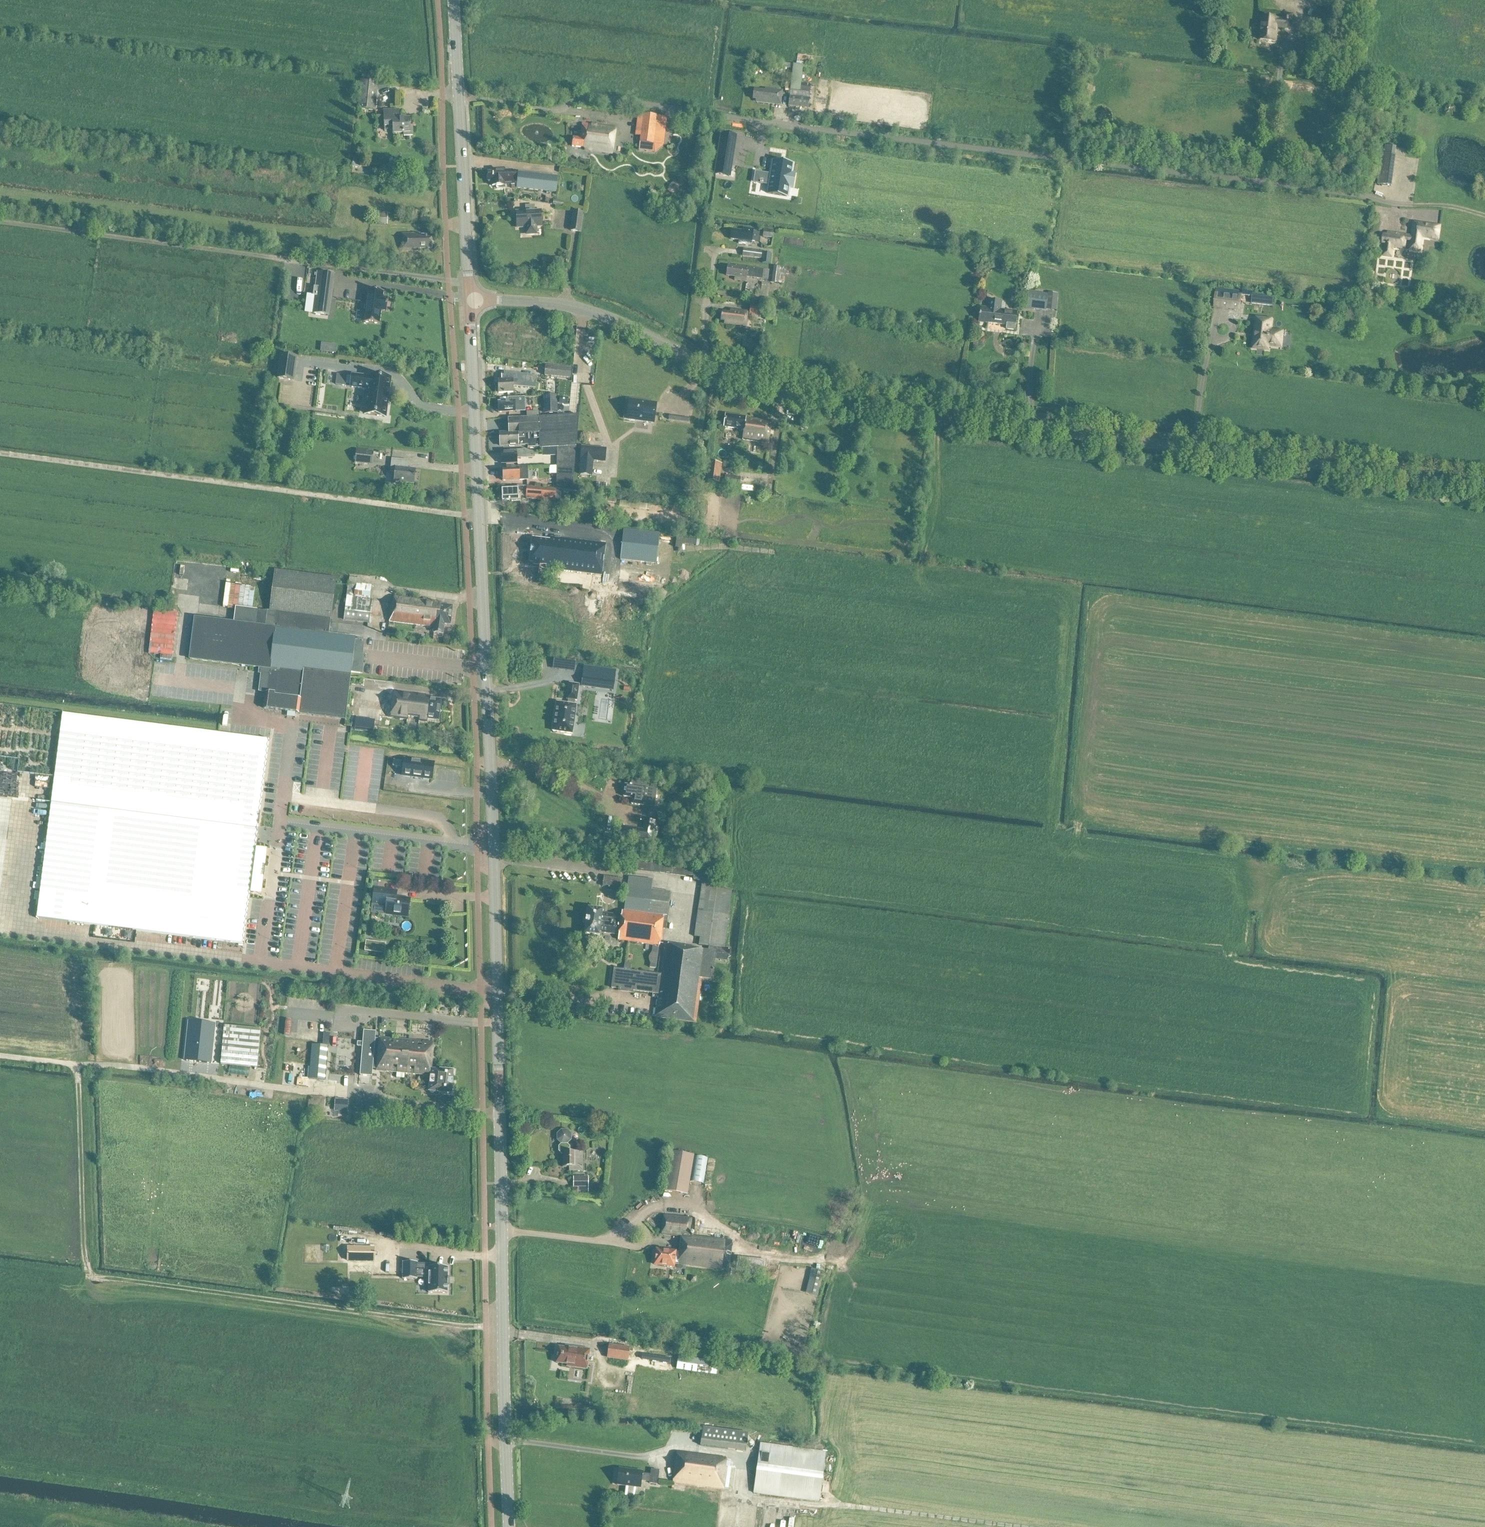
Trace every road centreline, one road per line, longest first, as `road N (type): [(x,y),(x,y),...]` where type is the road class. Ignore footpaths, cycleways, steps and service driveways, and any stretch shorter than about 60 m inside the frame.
road 1 (tertiary): [(510,1526),(472,301)]
road 2 (track): [(460,100),(564,114),(591,97),(1484,215)]
road 3 (tertiary): [(1484,486),(801,390),(610,316),(472,301)]
road 4 (tertiary): [(472,301),(454,0)]

